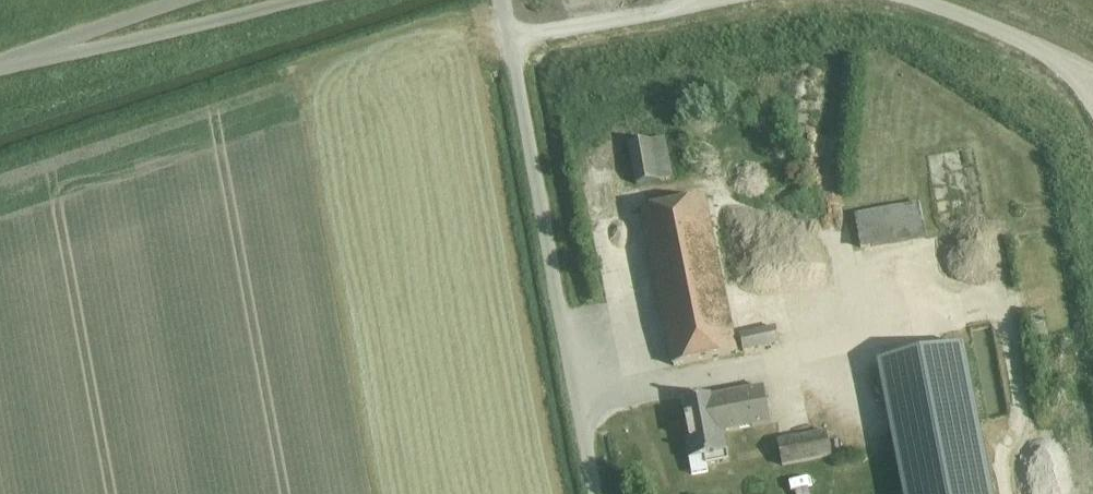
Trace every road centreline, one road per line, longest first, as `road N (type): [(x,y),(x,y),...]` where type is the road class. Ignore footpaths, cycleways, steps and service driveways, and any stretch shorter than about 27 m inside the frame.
road 1 (unclassified): [(597,493),(504,0)]
road 2 (unclassified): [(0,66),(300,0)]
road 3 (unclassified): [(0,62),(187,0)]

